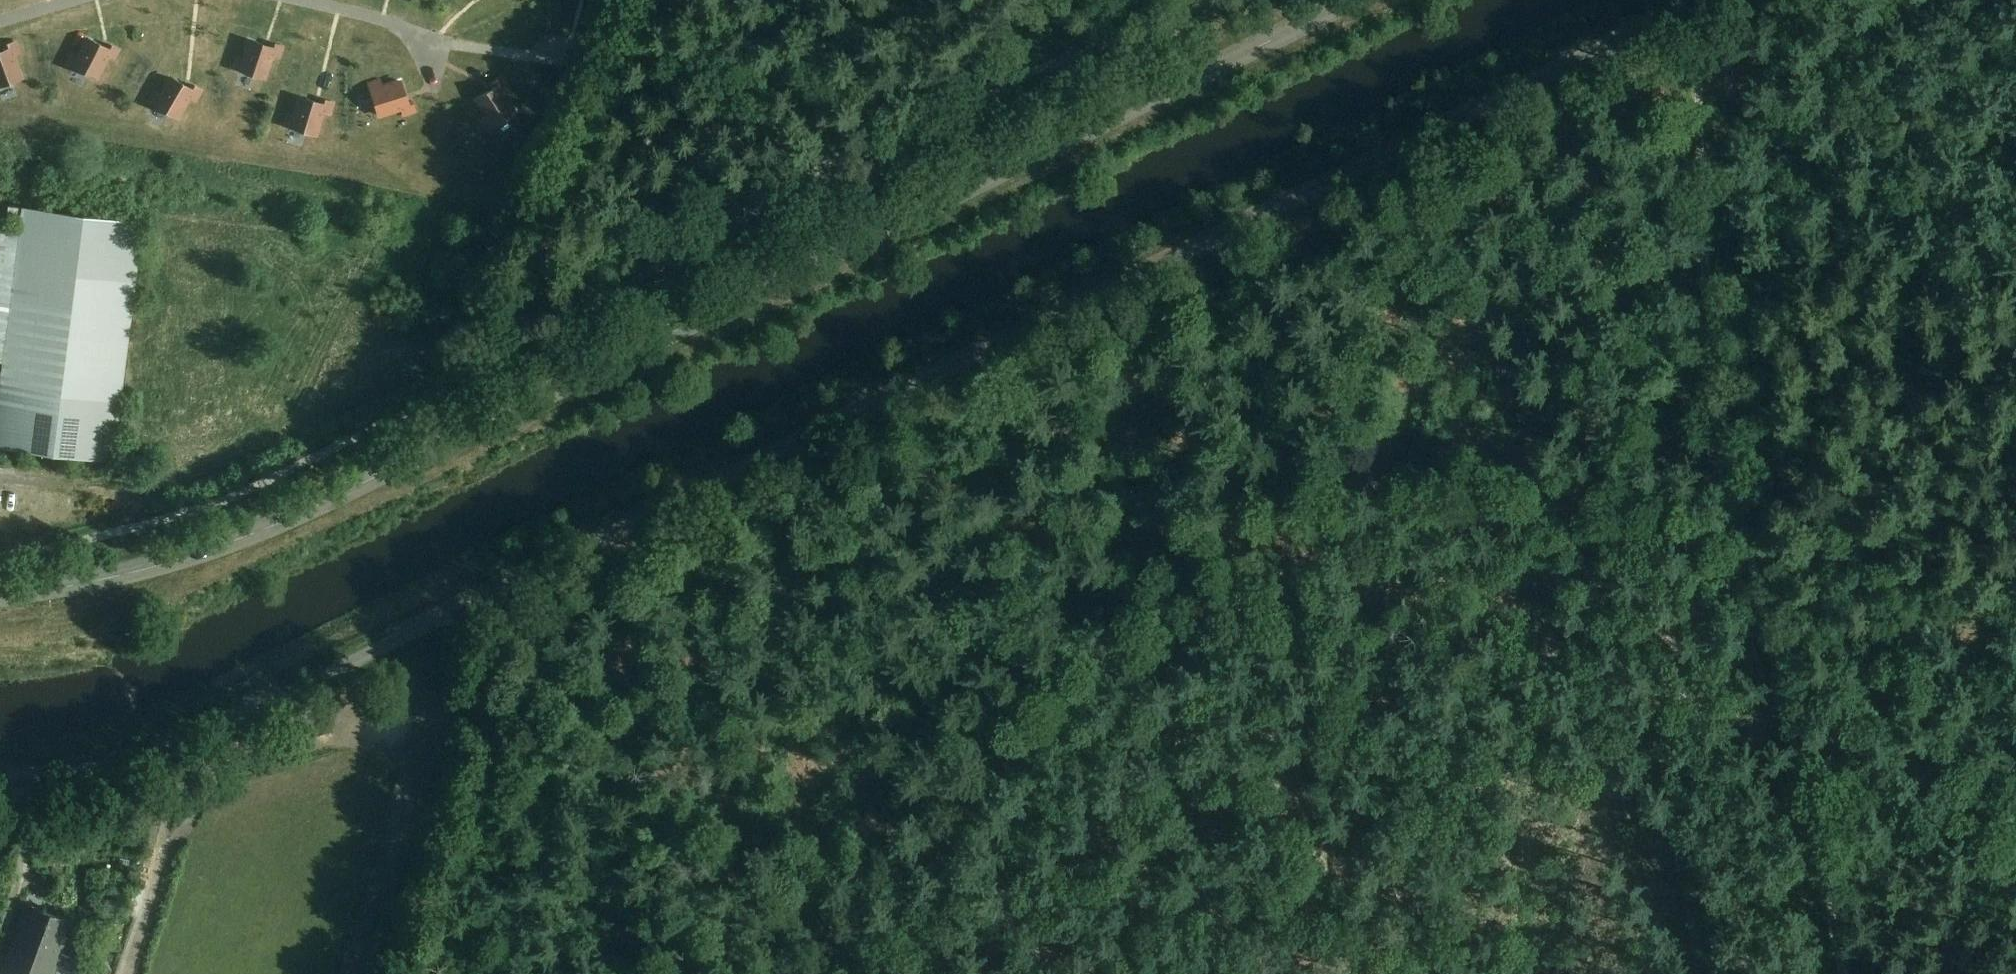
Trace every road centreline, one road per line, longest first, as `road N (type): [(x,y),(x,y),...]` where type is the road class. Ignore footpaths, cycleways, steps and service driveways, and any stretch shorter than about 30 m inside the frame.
road 1 (unclassified): [(0,780),(76,777),(166,751),(1703,0)]
road 2 (tertiary): [(0,598),(186,557),(324,502),(1357,0)]
road 3 (track): [(807,973),(1024,738),(1238,583),(1284,561)]
road 4 (track): [(1754,564),(1705,337),(1696,3)]
road 5 (track): [(1284,561),(1418,510),(1469,500),(1586,514),(1754,564)]
road 6 (track): [(1840,973),(1798,726),(1754,564)]
road 7 (track): [(382,973),(492,641),(490,592)]
road 8 (track): [(22,780),(24,856),(0,930)]
road 9 (track): [(1096,127),(1049,0)]

